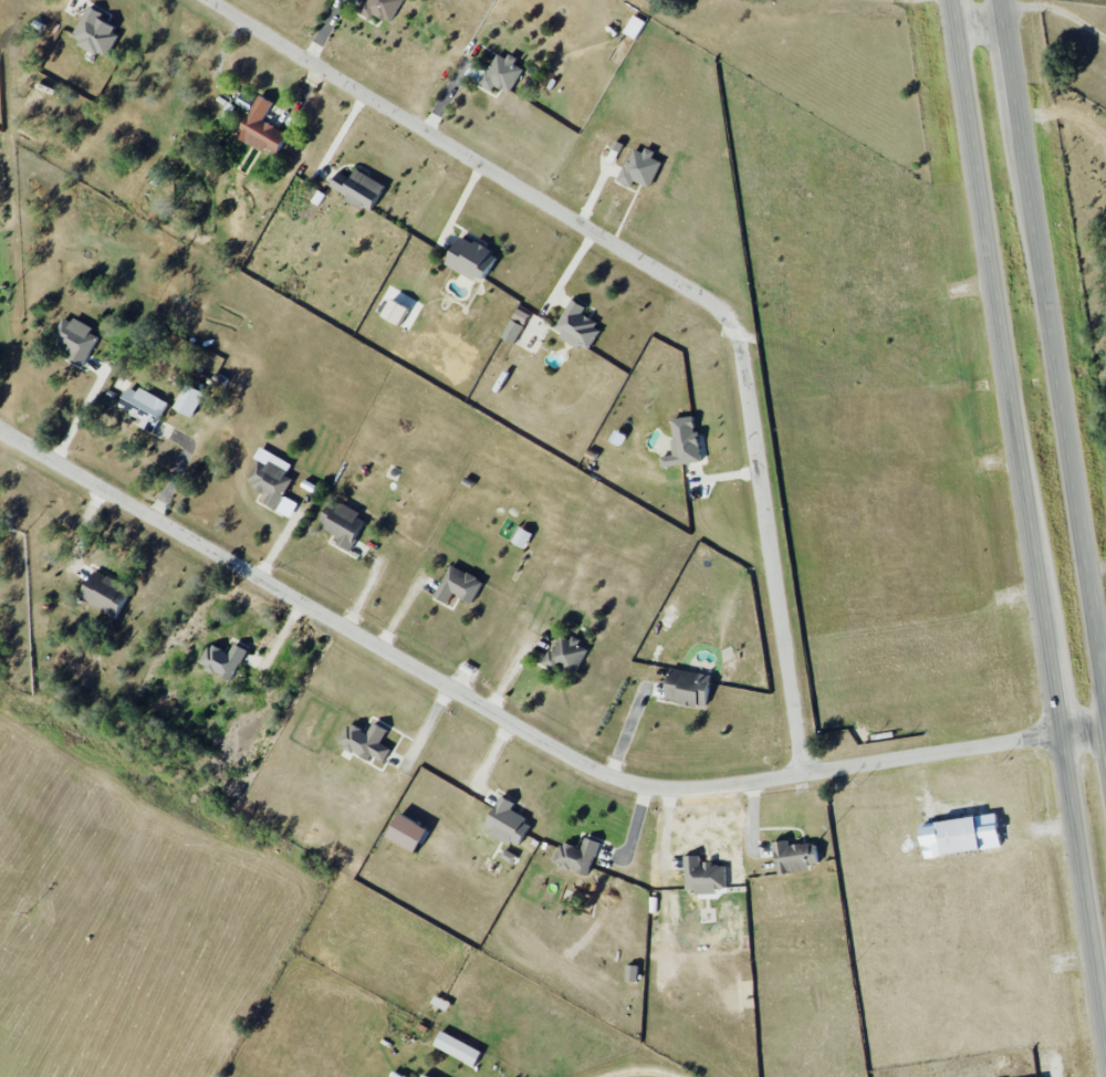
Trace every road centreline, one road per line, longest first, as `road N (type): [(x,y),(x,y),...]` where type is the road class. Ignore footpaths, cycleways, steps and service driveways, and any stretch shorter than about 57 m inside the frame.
road 1 (residential): [(0,429),(624,782),(729,786),(1105,726)]
road 2 (residential): [(805,774),(735,327),(699,294),(211,0)]
road 3 (primary): [(954,0),(1105,1011)]
road 4 (primary): [(1105,703),(1000,0)]

